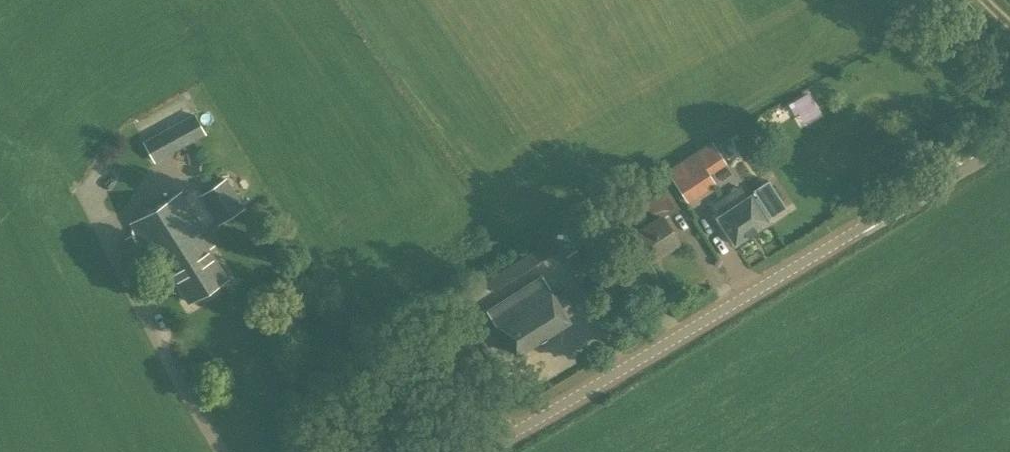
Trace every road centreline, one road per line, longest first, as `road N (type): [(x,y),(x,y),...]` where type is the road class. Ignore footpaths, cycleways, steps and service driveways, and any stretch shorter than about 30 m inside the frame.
road 1 (tertiary): [(490,451),(1009,139)]

